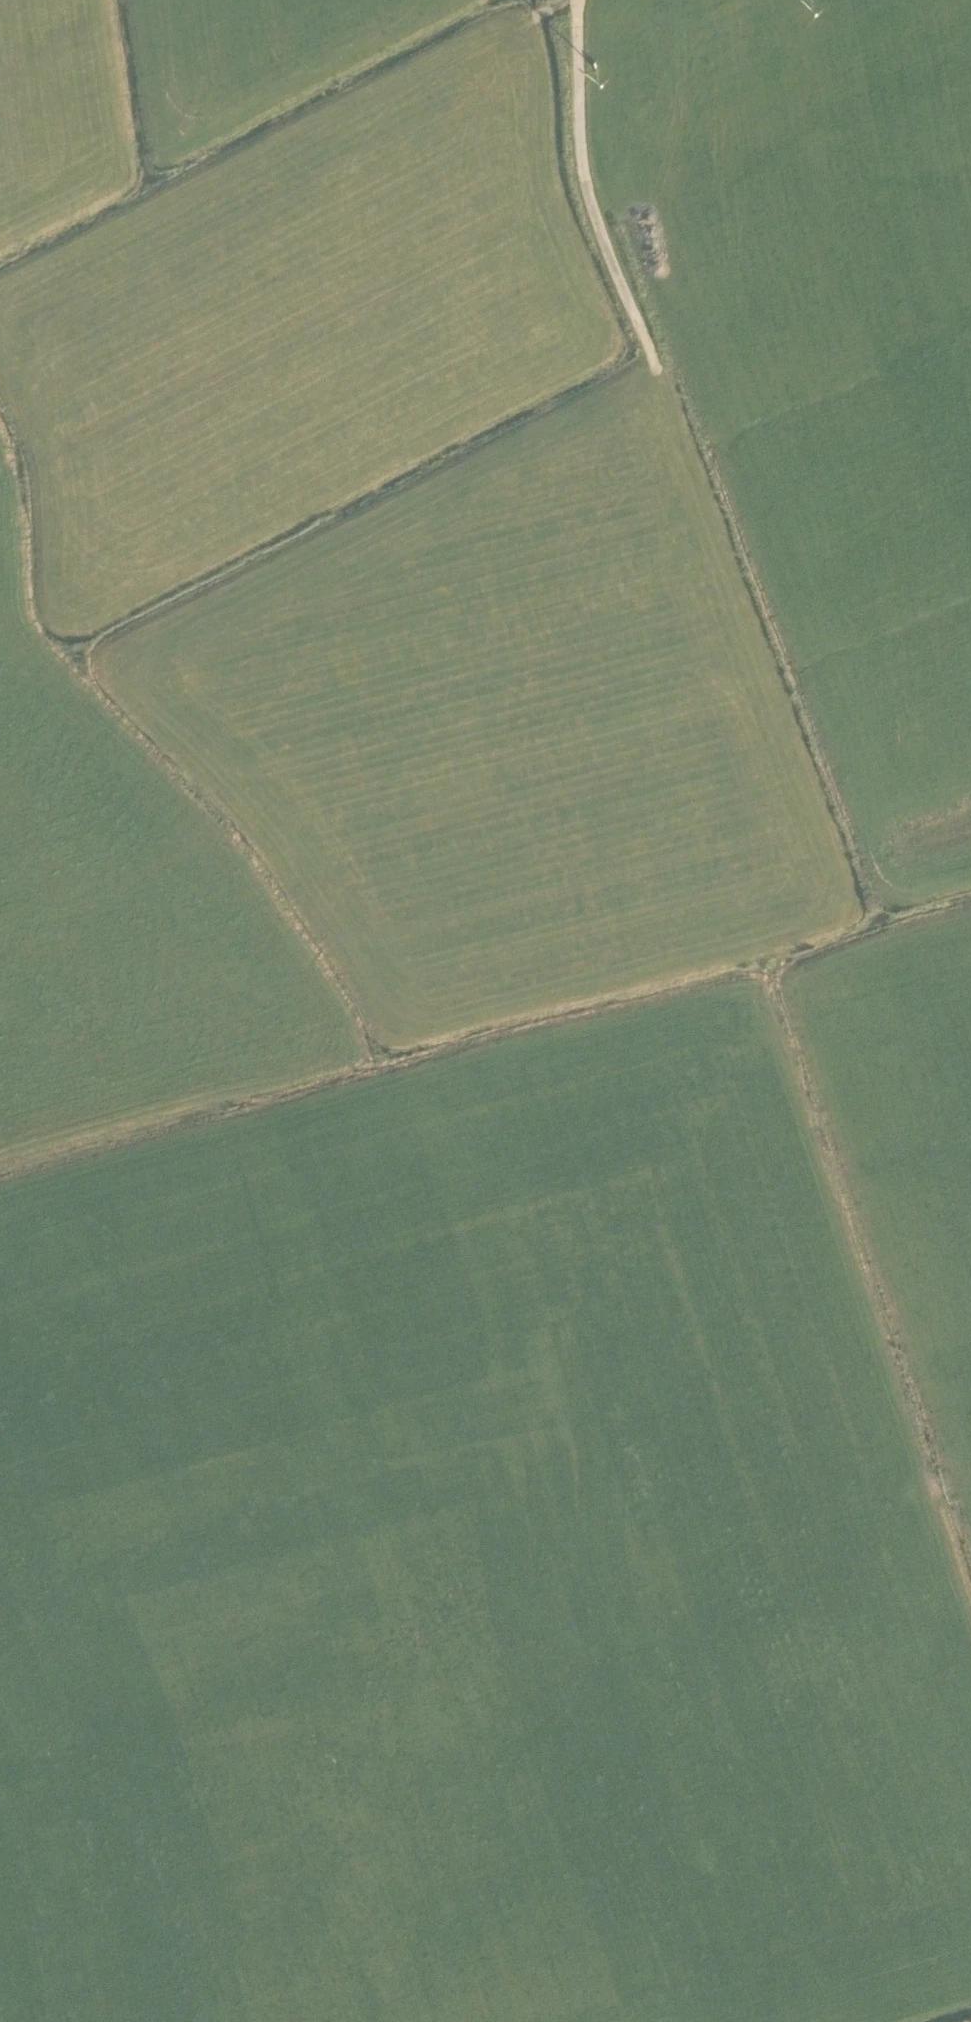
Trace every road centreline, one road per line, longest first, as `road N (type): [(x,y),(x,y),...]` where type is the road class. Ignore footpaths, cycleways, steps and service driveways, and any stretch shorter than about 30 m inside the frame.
road 1 (track): [(579,0),(590,193),(653,358)]

